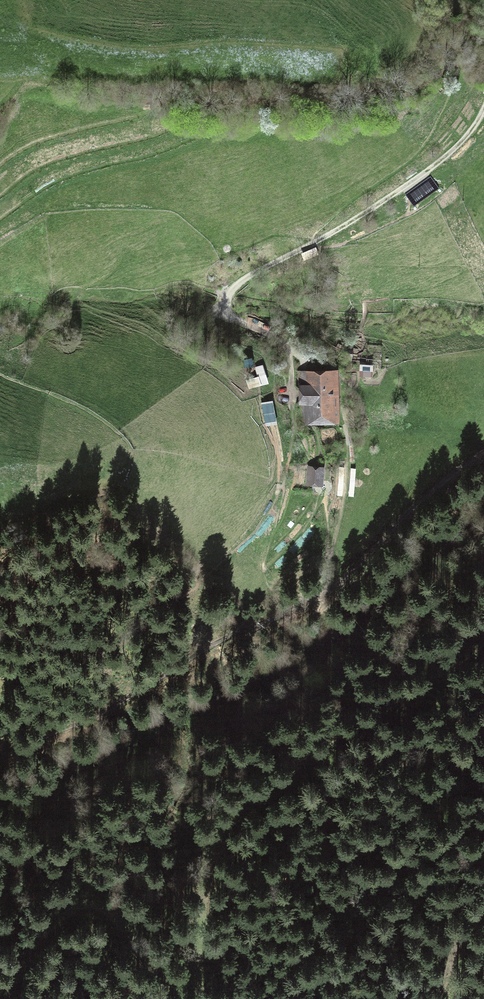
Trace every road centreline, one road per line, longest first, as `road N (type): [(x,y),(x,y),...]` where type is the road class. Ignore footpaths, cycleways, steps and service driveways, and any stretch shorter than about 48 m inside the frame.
road 1 (track): [(2,998),(14,967),(52,925),(89,901),(107,909),(170,974),(187,974),(201,949),(212,846),(242,802),(483,643)]
road 2 (track): [(483,452),(424,497),(348,576),(221,639),(89,719),(0,757)]
road 3 (track): [(0,80),(34,76),(188,108),(321,108),(409,94),(448,63),(476,0)]
road 4 (track): [(302,361),(233,316),(230,295),(383,204),(483,118)]

